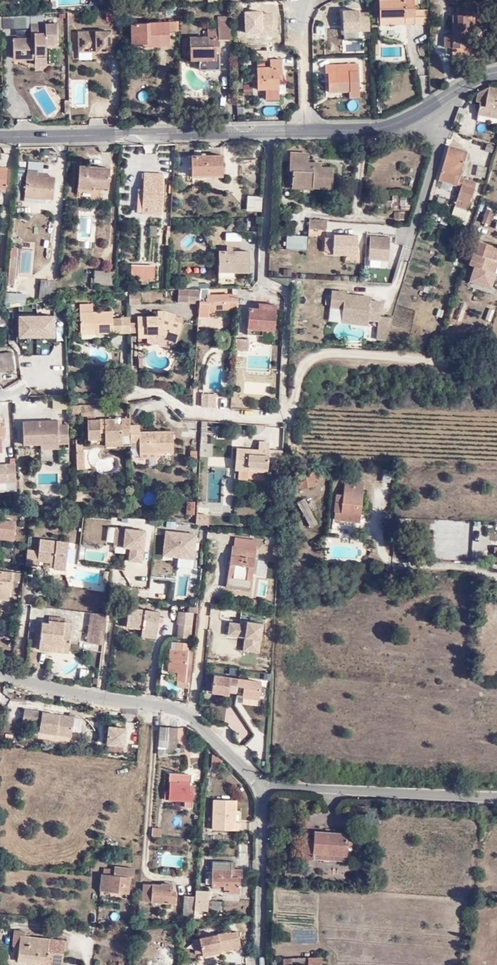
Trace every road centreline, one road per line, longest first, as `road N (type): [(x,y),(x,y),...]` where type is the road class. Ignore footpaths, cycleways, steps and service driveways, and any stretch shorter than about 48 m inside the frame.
road 1 (tertiary): [(496,71),(371,128),(0,137)]
road 2 (unclassified): [(264,783),(172,708),(0,673)]
road 3 (unclassified): [(496,796),(264,783)]
road 4 (residential): [(265,964),(264,783)]

